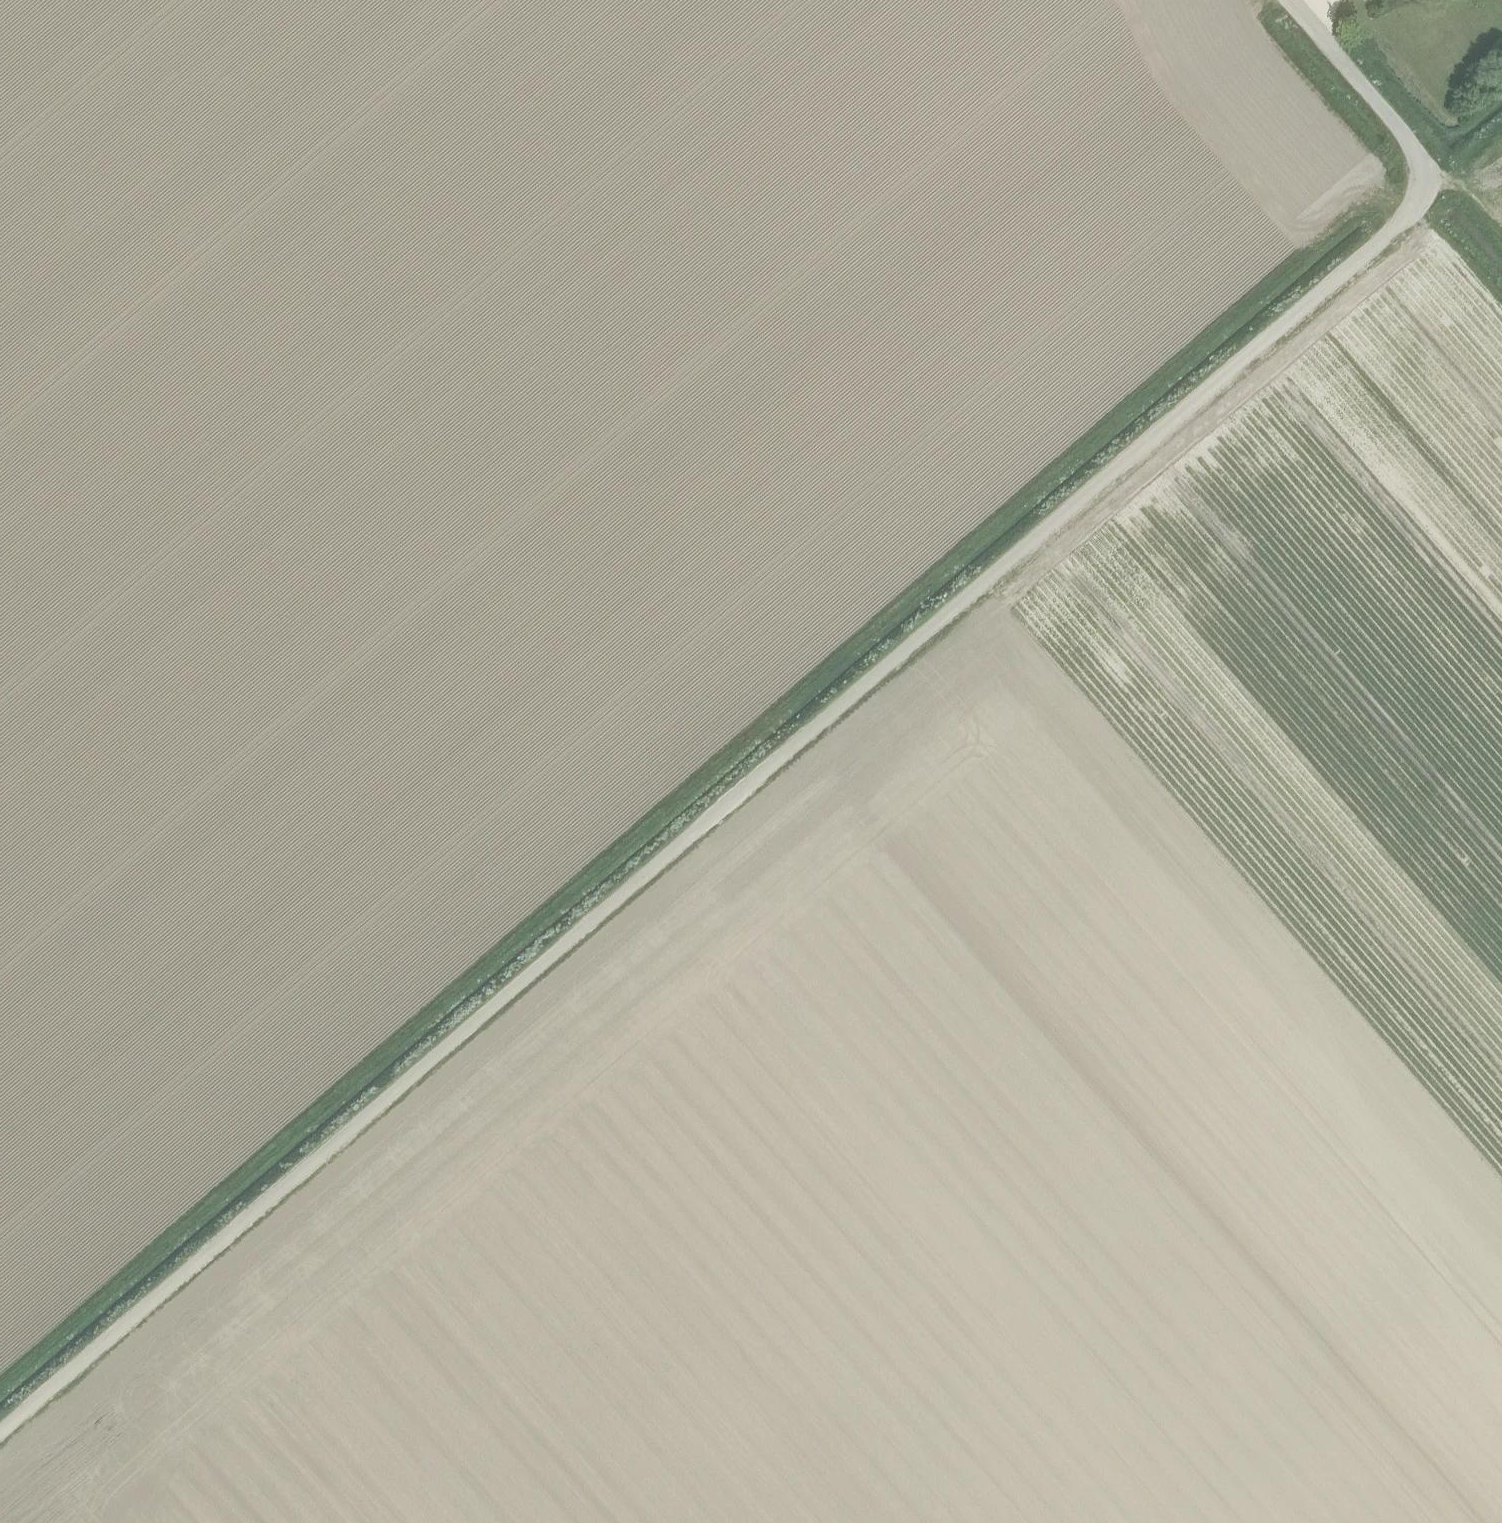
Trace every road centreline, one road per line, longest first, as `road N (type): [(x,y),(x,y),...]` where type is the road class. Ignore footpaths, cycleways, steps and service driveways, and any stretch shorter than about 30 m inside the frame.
road 1 (unclassified): [(0,1419),(453,1022),(1412,212),(1426,178),(1411,142),(1286,0)]

